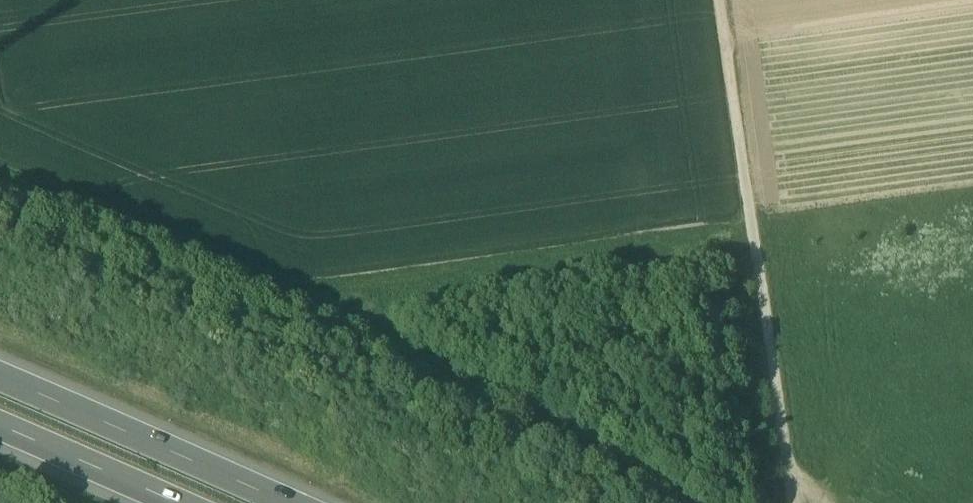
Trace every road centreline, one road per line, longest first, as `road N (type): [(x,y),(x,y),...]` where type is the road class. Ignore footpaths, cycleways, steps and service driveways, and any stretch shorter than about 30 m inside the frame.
road 1 (track): [(790,502),(716,0)]
road 2 (motorway): [(279,502),(0,382)]
road 3 (motorway): [(0,431),(168,502)]

